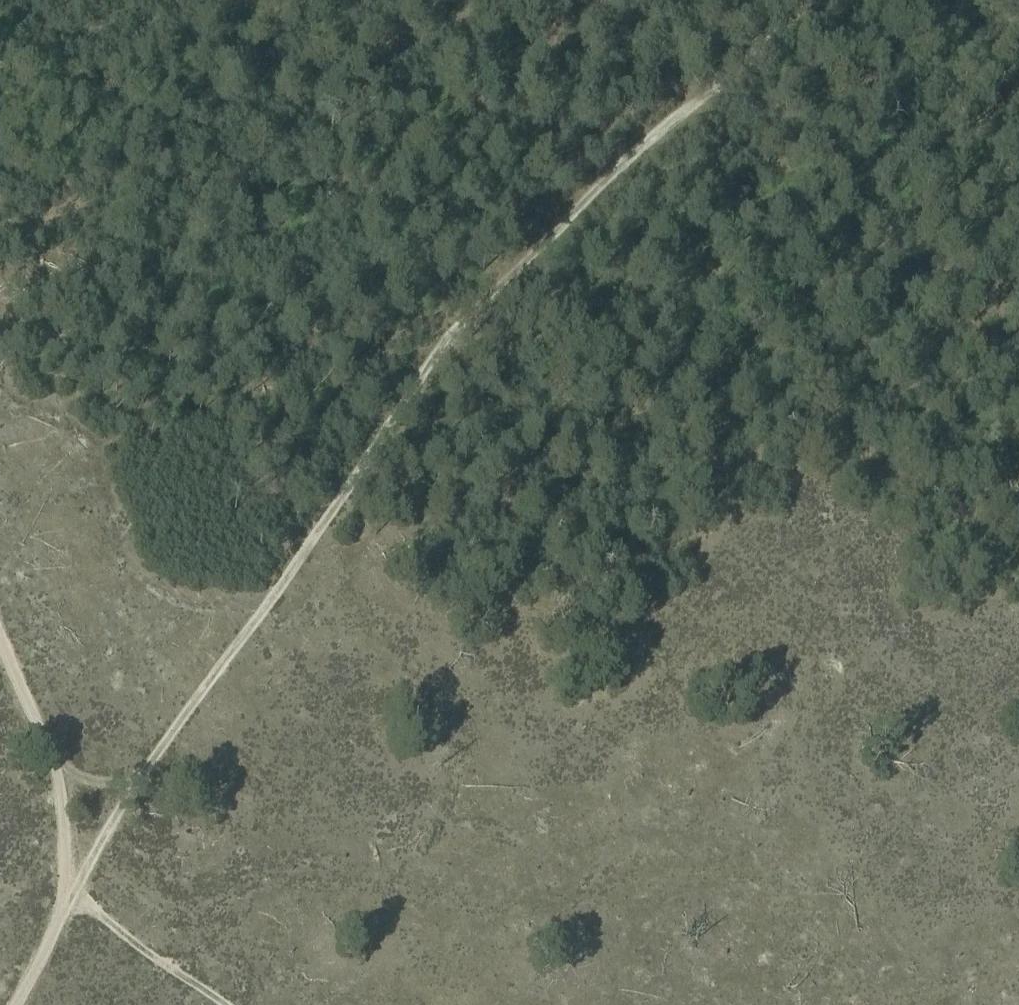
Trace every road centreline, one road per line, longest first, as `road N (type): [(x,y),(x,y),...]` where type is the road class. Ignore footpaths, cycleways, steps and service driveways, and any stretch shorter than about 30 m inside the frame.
road 1 (track): [(136,940),(75,872),(375,448),(449,329),(807,0)]
road 2 (track): [(0,650),(49,761),(75,872),(57,936),(17,1004)]

